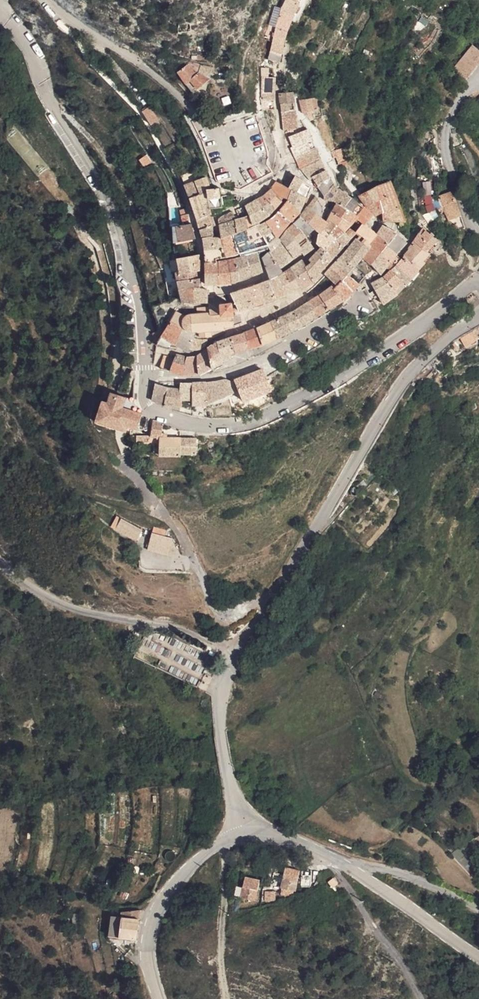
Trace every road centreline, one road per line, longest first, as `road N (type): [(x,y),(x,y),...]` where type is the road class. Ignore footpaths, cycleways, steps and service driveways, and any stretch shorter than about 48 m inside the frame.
road 1 (tertiary): [(239,653),(405,380),(478,316)]
road 2 (tertiary): [(478,282),(372,358),(241,426),(206,427),(160,414),(142,401),(144,374)]
road 3 (tertiary): [(0,20),(28,52),(109,206),(144,335),(144,374)]
road 4 (residential): [(382,225),(339,184),(292,87),(277,85),(302,0)]
road 5 (secondary): [(246,833),(314,848),(478,952)]
road 6 (residential): [(239,653),(174,627),(50,602),(0,560)]
road 7 (residential): [(144,374),(191,380),(234,371),(284,351),(351,305)]
road 8 (tertiary): [(207,131),(145,69),(44,0)]
road 9 (secondary): [(160,998),(149,937),(162,907),(206,853),(246,833)]
road 10 (tertiary): [(246,833),(227,780),(218,717),(239,653)]
road 11 (residential): [(478,75),(444,130),(452,180),(478,231)]
road 12 (track): [(220,843),(225,998)]
road 13 (residential): [(382,225),(369,246),(358,240),(315,288),(333,287),(351,305)]
road 14 (track): [(341,863),(432,883),(478,907)]

